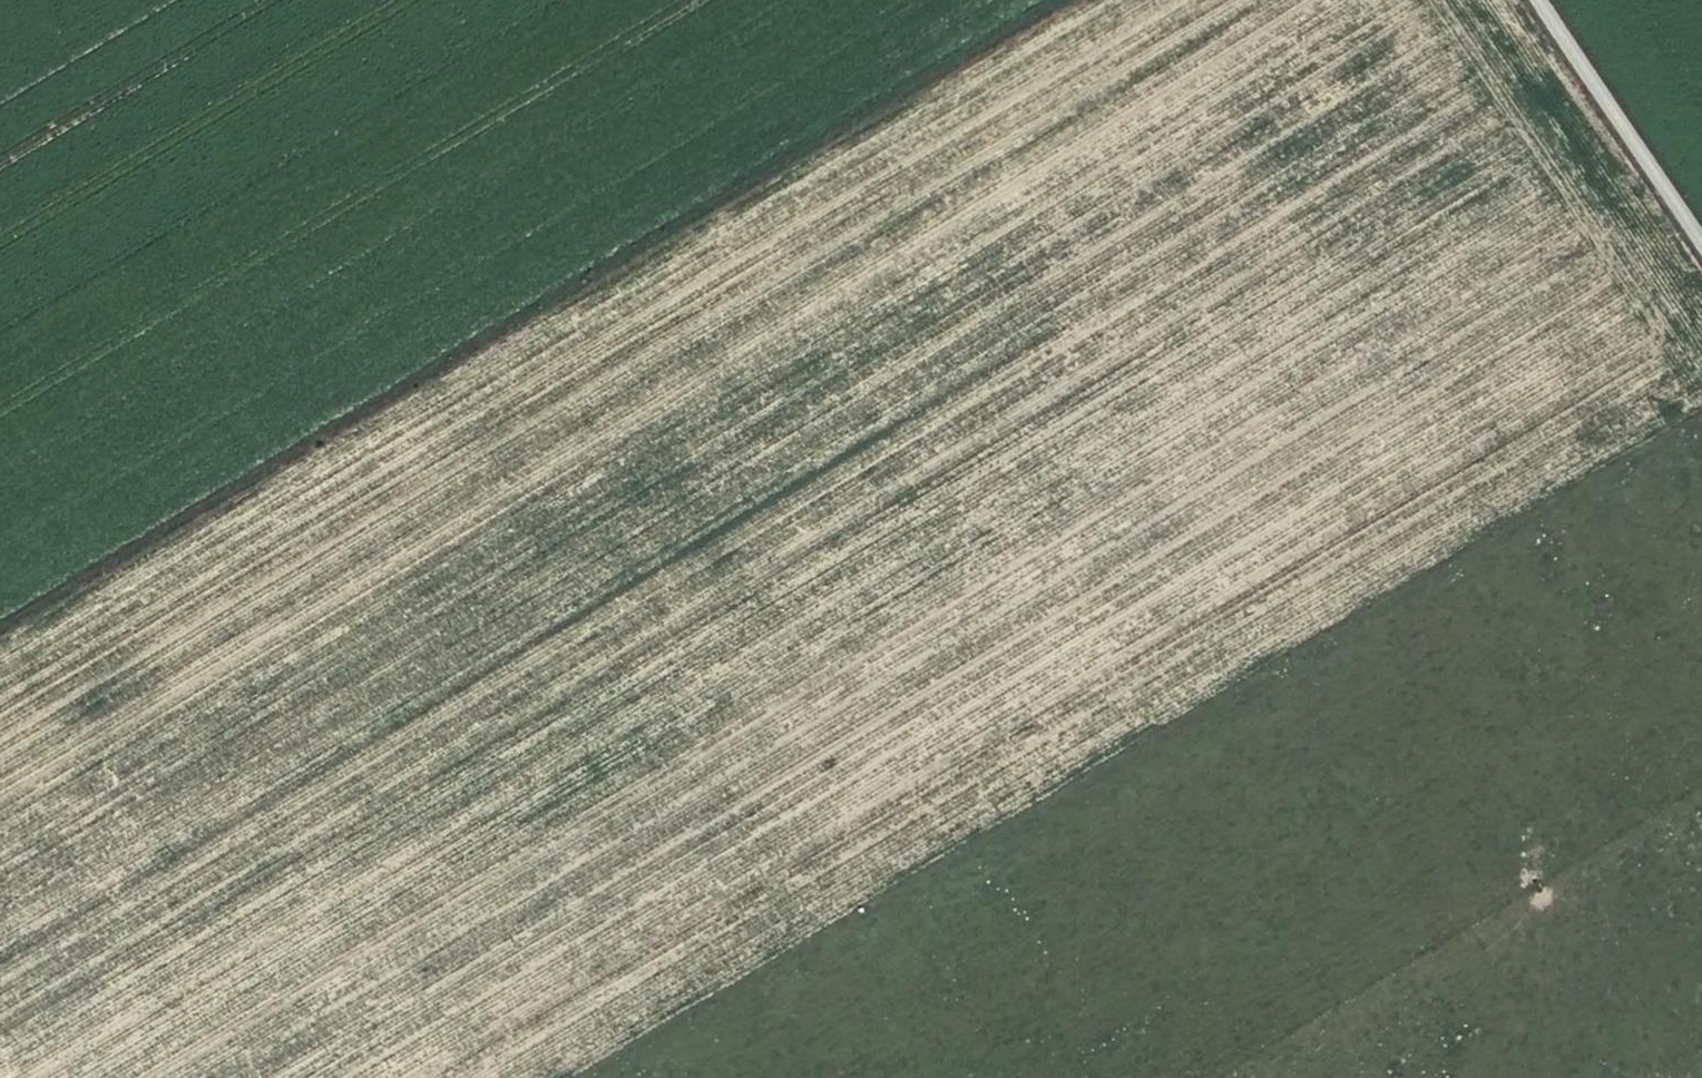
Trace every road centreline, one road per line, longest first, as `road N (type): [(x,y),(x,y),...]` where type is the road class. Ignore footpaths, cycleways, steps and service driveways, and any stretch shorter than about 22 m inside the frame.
road 1 (unclassified): [(1701,244),(1537,0)]

